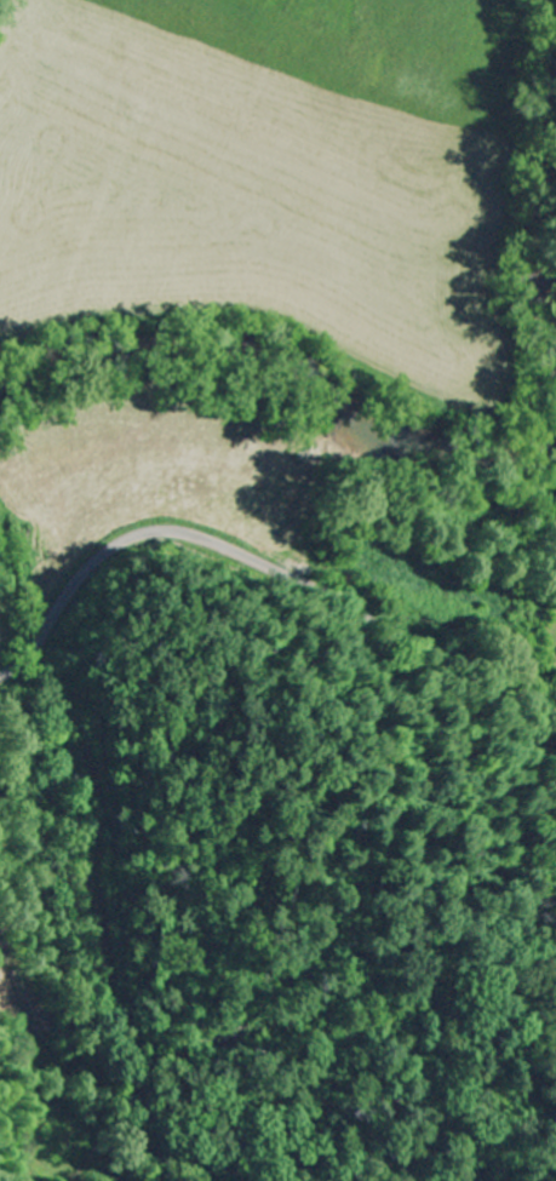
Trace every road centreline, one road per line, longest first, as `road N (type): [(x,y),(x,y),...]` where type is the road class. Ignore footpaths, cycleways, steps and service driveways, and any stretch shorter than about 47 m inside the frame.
road 1 (residential): [(0,677),(29,658),(108,558),(149,541),(194,539),(264,564),(443,659),(555,758)]

